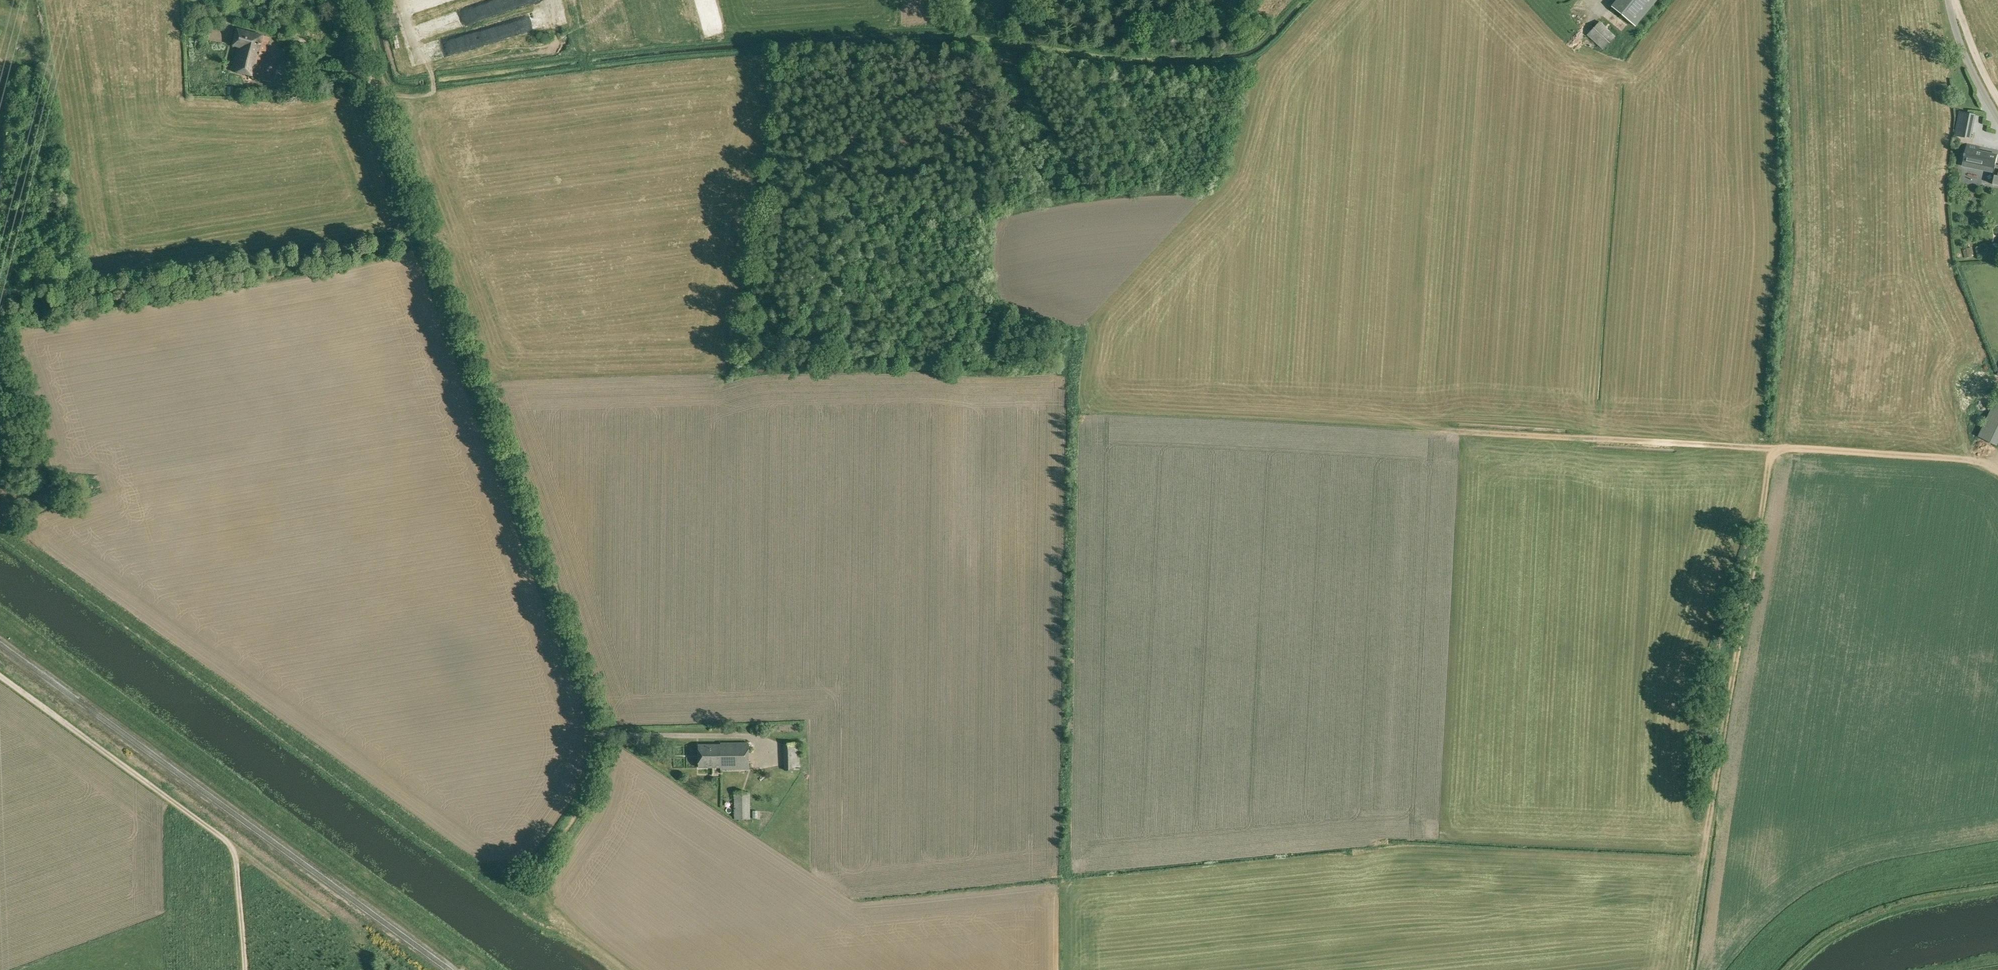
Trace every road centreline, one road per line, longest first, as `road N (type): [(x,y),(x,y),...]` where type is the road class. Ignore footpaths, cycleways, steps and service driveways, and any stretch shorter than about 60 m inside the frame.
road 1 (unclassified): [(523,887),(573,823),(592,782),(594,720),(428,257),(347,0)]
road 2 (track): [(0,677),(321,910)]
road 3 (track): [(229,844),(245,969)]

